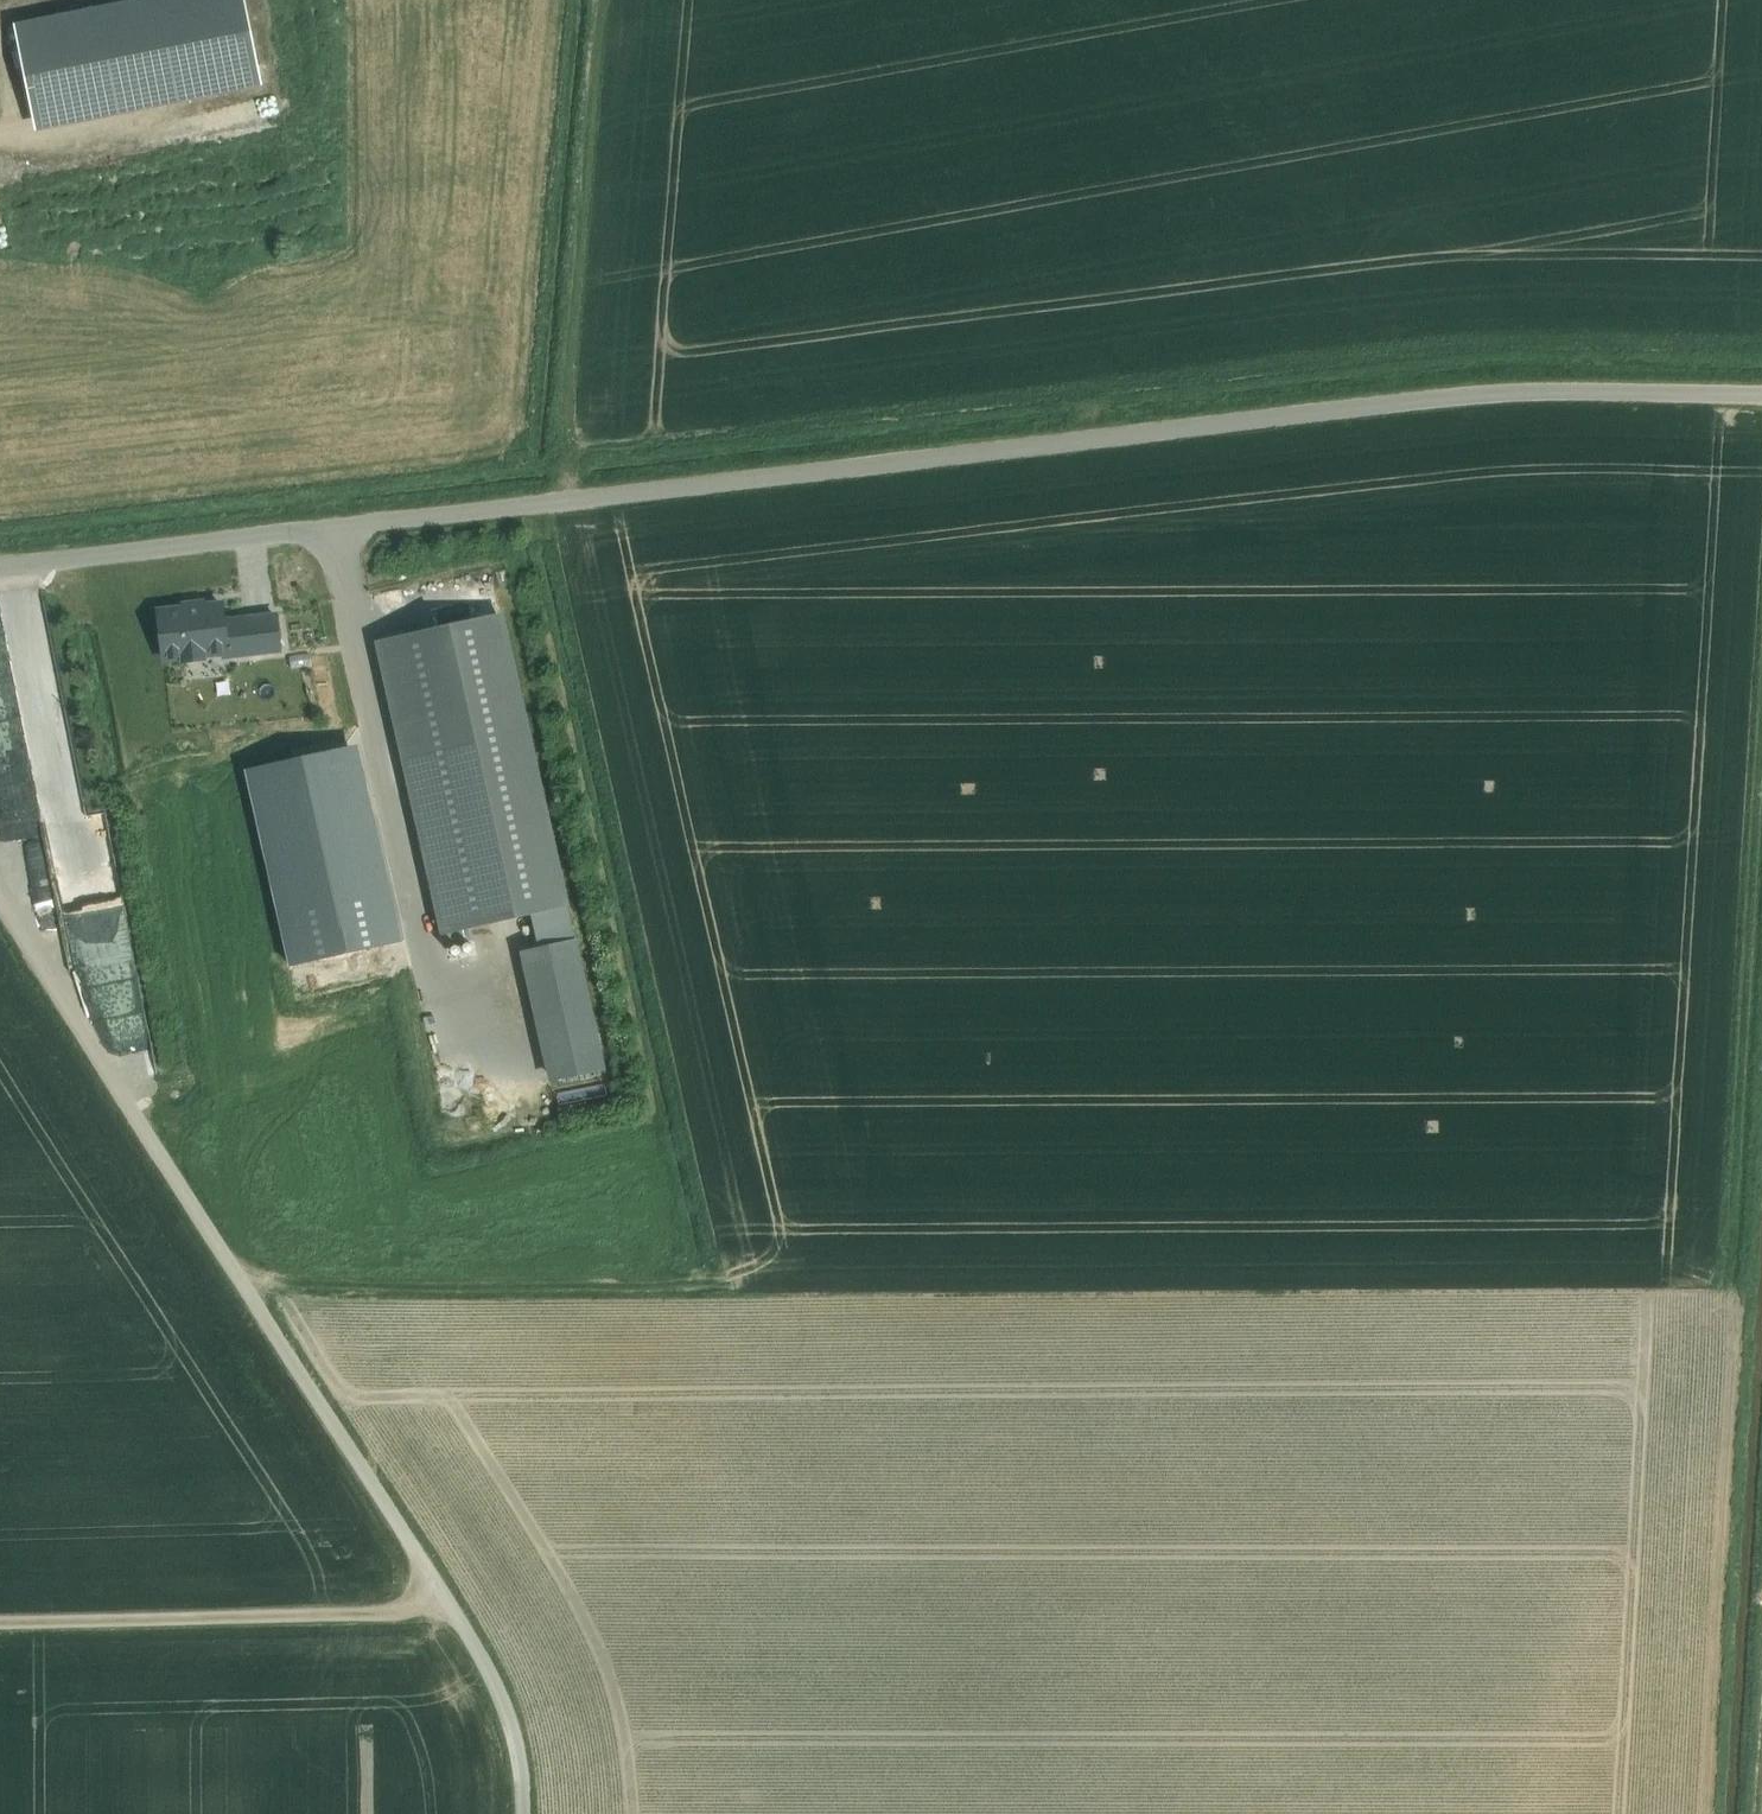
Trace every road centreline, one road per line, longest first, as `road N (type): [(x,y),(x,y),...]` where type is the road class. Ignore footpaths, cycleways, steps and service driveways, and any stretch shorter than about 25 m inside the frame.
road 1 (track): [(0,563),(1505,390),(1761,394)]
road 2 (track): [(528,1813),(526,1746),(481,1639),(0,880)]
road 3 (track): [(0,1627),(411,1614),(442,1586)]

